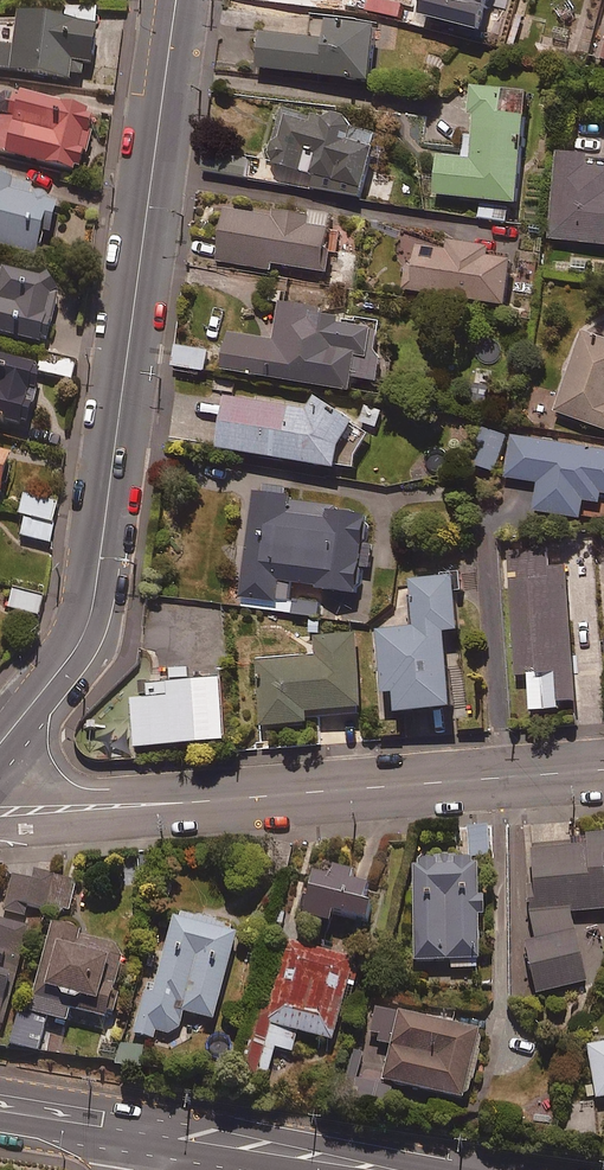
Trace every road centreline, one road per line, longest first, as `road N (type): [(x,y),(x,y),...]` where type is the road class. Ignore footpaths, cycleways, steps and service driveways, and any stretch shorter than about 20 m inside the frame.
road 1 (tertiary): [(198,0),(110,608),(87,661),(0,768)]
road 2 (tertiary): [(0,720),(76,616),(161,0)]
road 3 (tertiary): [(603,765),(0,813)]
road 4 (tertiary): [(142,1121),(449,1169)]
road 5 (tertiary): [(0,1096),(142,1121)]
road 6 (tertiary): [(136,1149),(0,1127)]
road 7 (tertiary): [(271,1169),(136,1149)]

